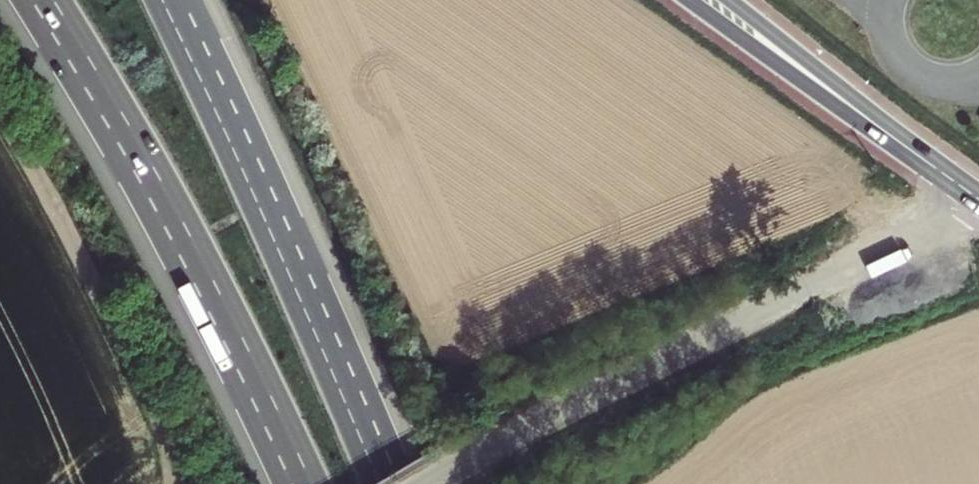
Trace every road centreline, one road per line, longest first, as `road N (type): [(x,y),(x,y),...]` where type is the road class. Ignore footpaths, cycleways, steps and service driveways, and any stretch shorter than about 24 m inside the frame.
road 1 (track): [(978,204),(535,419),(430,483)]
road 2 (motorway): [(44,0),(155,185),(303,483)]
road 3 (motorway): [(392,483),(176,0)]
road 4 (track): [(178,483),(43,183),(0,118)]
road 5 (secondary): [(686,0),(978,199)]
road 6 (secondary): [(978,198),(733,0)]

